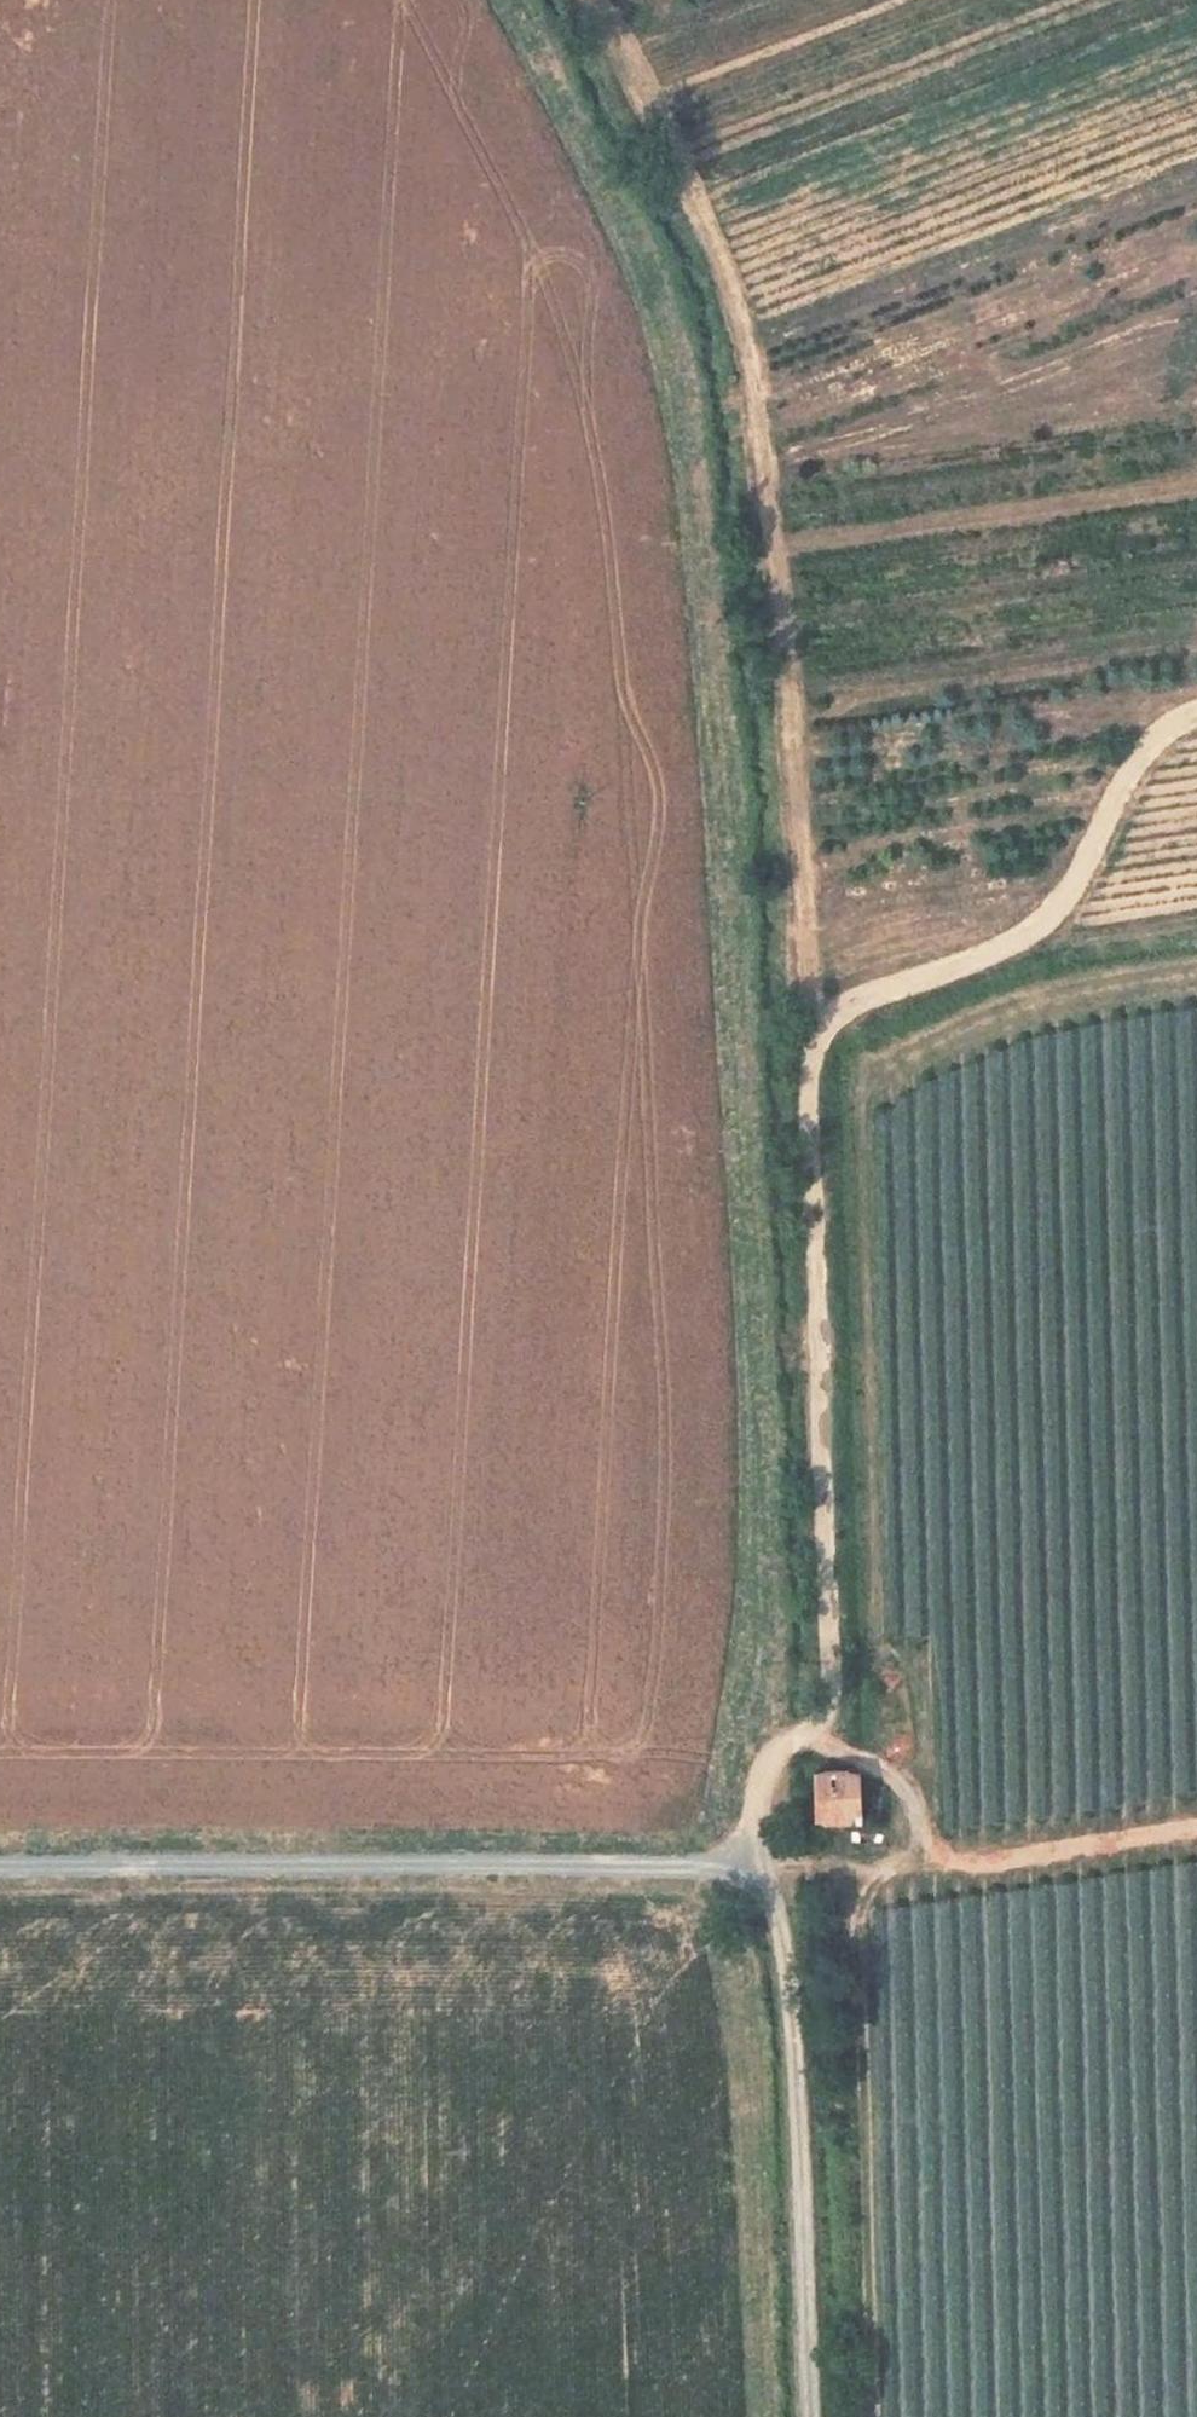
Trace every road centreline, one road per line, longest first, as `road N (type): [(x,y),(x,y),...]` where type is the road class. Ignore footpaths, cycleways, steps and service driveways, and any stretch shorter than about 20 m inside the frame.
road 1 (track): [(1196,713),(1168,728),(1124,783),(1085,867),(1041,926),(834,1012),(808,1068),(833,1683),(818,1738),(778,1756),(757,1794),(762,1869)]
road 2 (track): [(762,1869),(0,1869)]
road 3 (track): [(762,1869),(787,1972),(812,2416)]
road 4 (track): [(762,1869),(990,1864),(1196,1828)]
road 5 (track): [(818,1738),(893,1778),(918,1805),(928,1859)]

